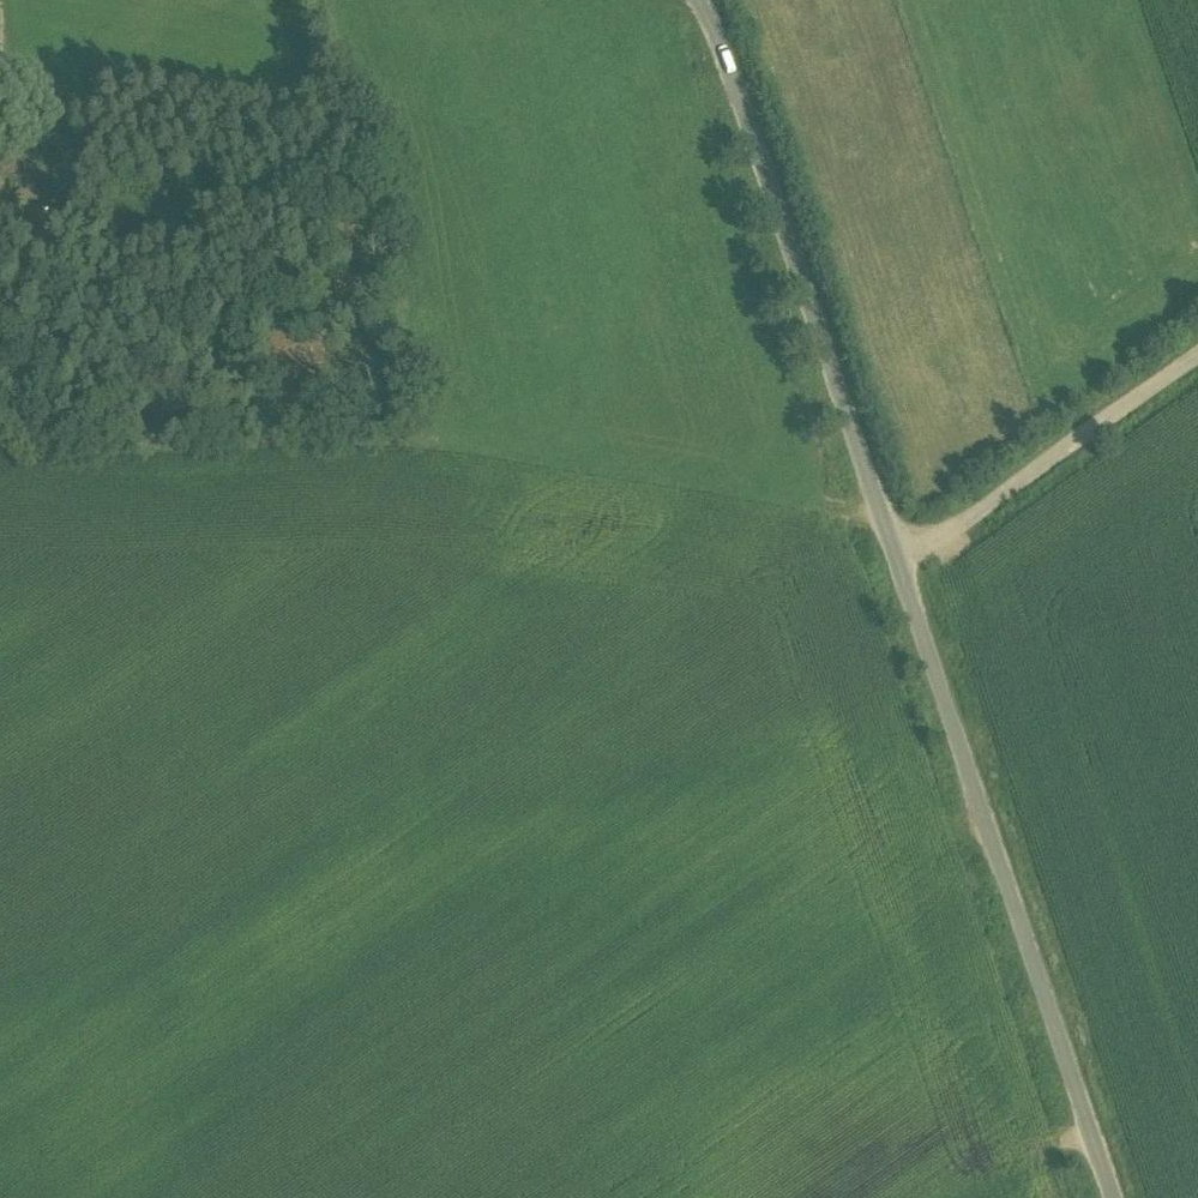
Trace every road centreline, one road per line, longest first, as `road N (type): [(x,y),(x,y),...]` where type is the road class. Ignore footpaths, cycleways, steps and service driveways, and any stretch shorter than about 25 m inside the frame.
road 1 (unclassified): [(710,0),(907,540),(1130,1197)]
road 2 (track): [(907,540),(1197,336)]

